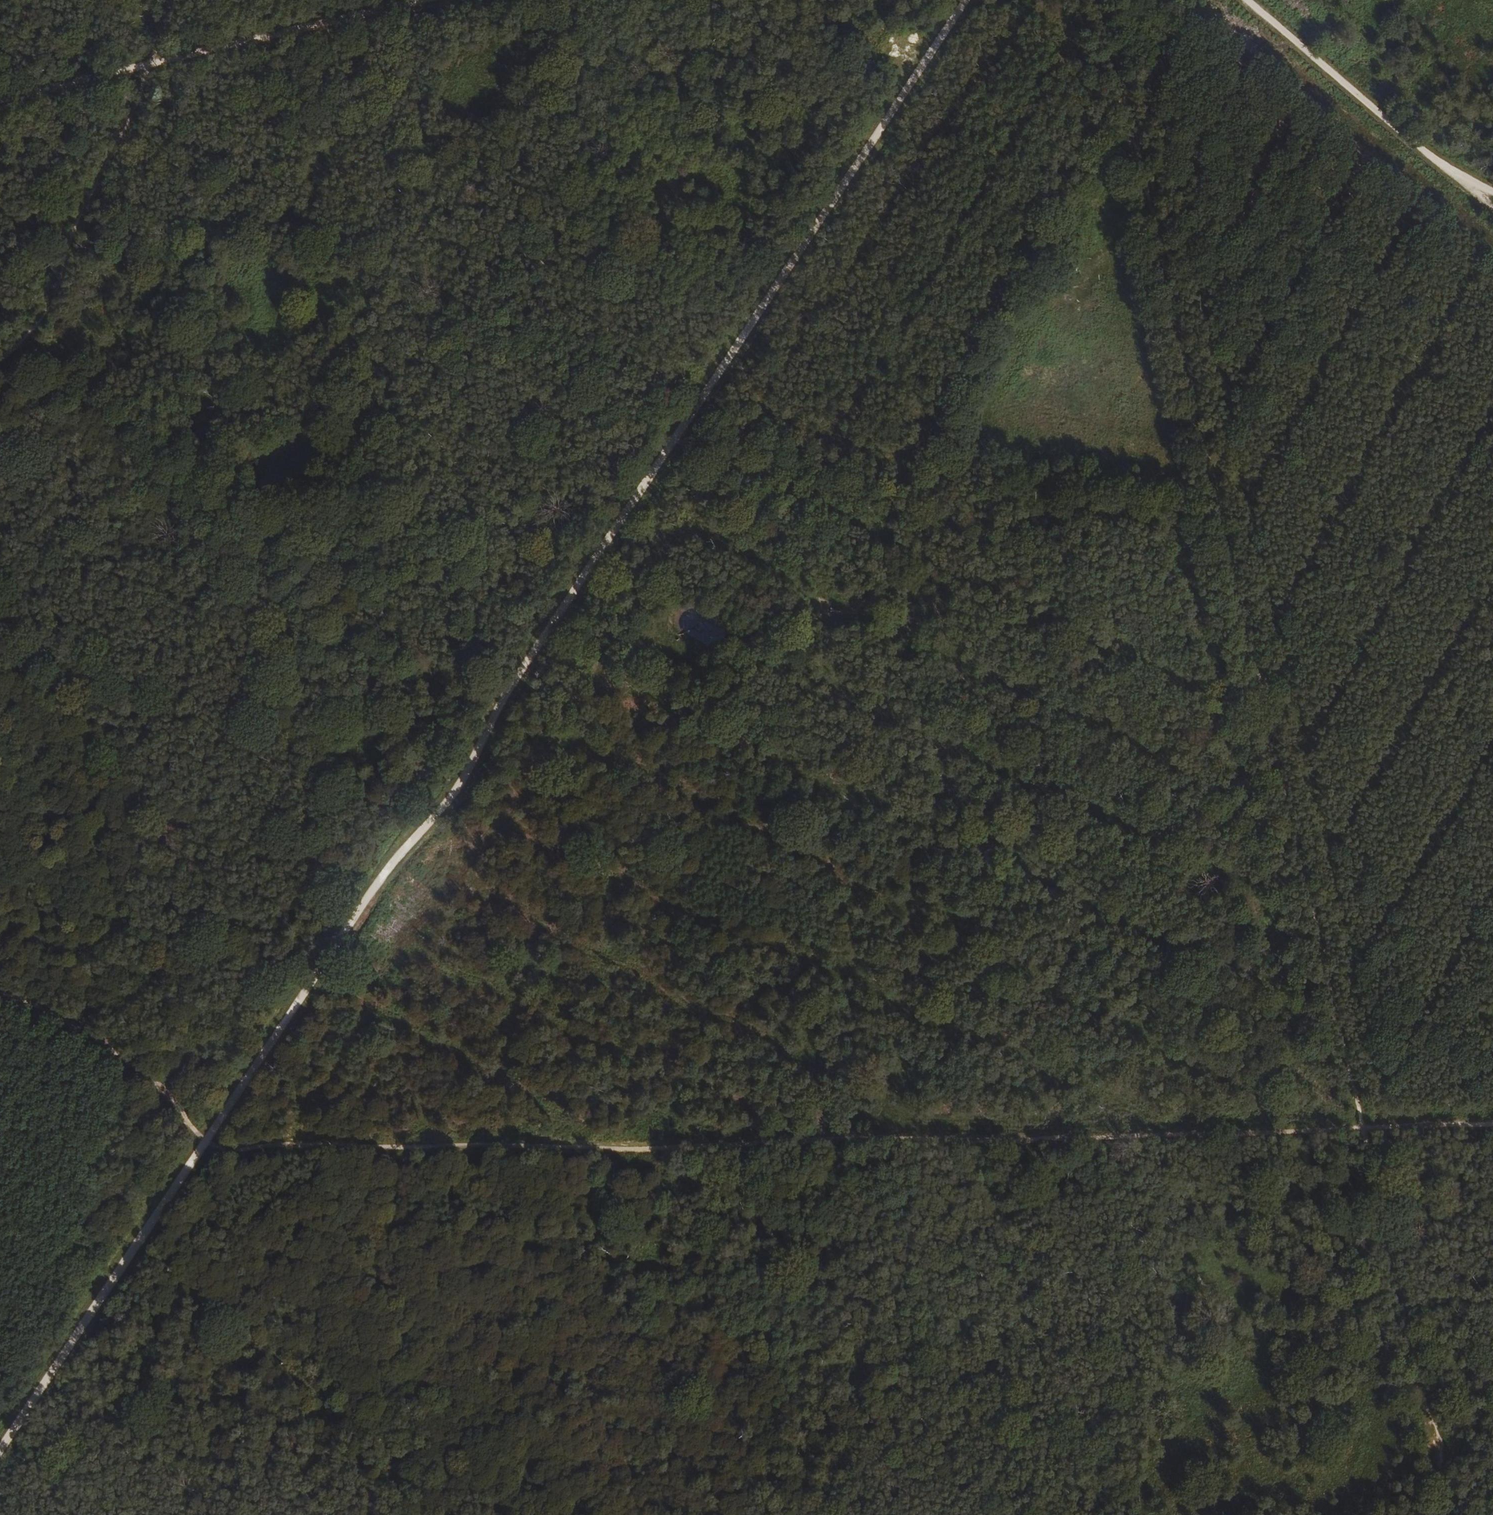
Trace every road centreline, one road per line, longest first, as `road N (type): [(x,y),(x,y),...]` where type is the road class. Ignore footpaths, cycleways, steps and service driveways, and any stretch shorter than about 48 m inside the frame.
road 1 (track): [(967,0),(528,662),(450,799),(405,850),(0,1451)]
road 2 (track): [(1453,1514),(1103,0)]
road 3 (track): [(0,100),(417,0)]
road 4 (track): [(1247,0),(1454,174)]

